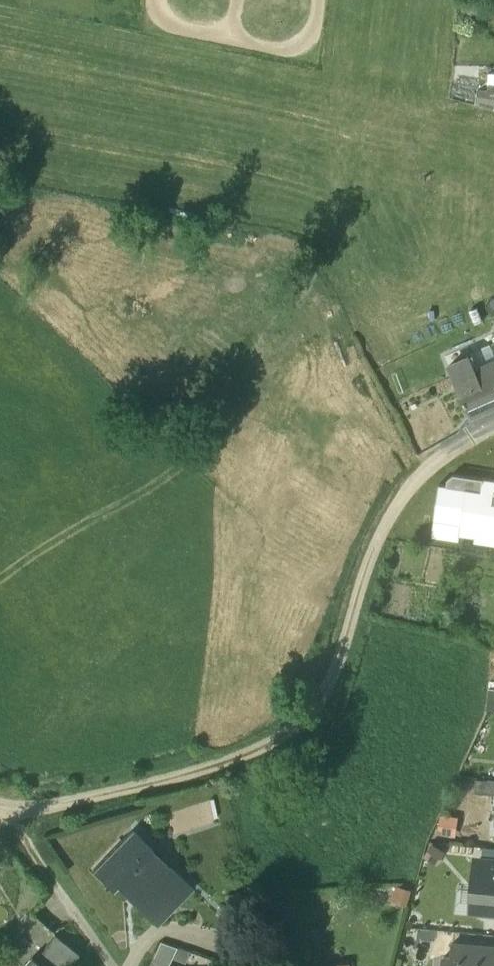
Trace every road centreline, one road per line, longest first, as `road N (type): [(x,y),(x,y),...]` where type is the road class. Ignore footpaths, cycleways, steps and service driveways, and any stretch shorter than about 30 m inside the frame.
road 1 (track): [(407,489),(375,538),(320,711),(288,740),(97,804),(7,823)]

